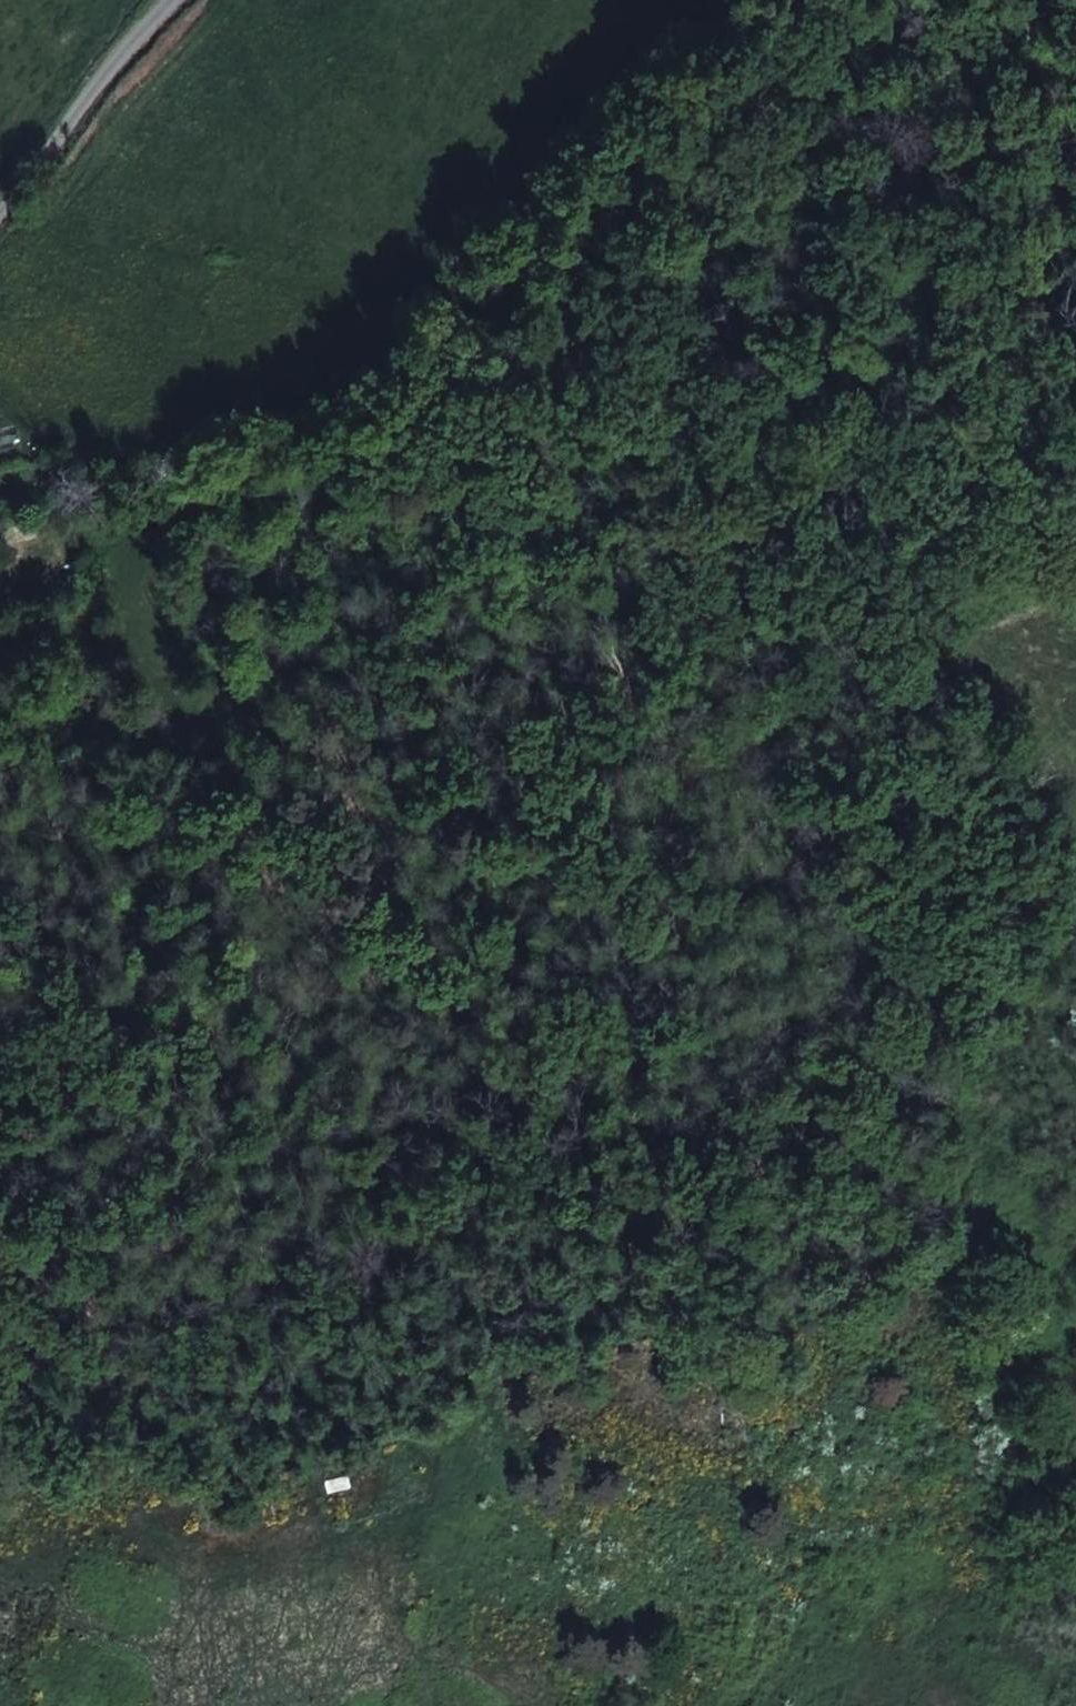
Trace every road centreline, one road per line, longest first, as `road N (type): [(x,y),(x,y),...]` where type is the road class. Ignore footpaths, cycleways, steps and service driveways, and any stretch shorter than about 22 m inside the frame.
road 1 (unclassified): [(171,0),(119,55),(0,223)]

